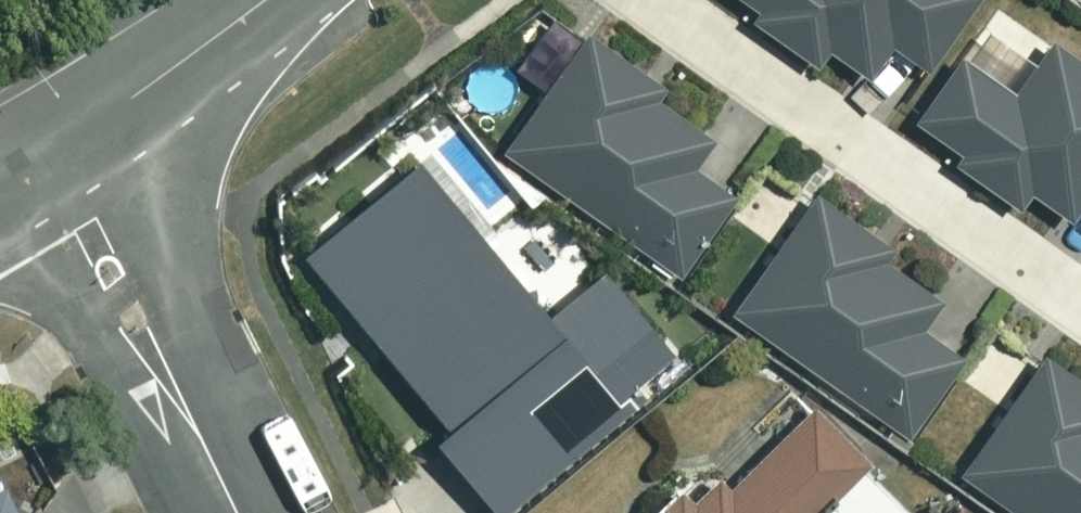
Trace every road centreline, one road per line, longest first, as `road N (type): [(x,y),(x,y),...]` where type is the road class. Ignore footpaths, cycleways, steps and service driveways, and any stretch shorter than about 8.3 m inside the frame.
road 1 (residential): [(653,0),(1080,301)]
road 2 (residential): [(50,156),(232,512)]
road 3 (residential): [(260,0),(50,156)]

